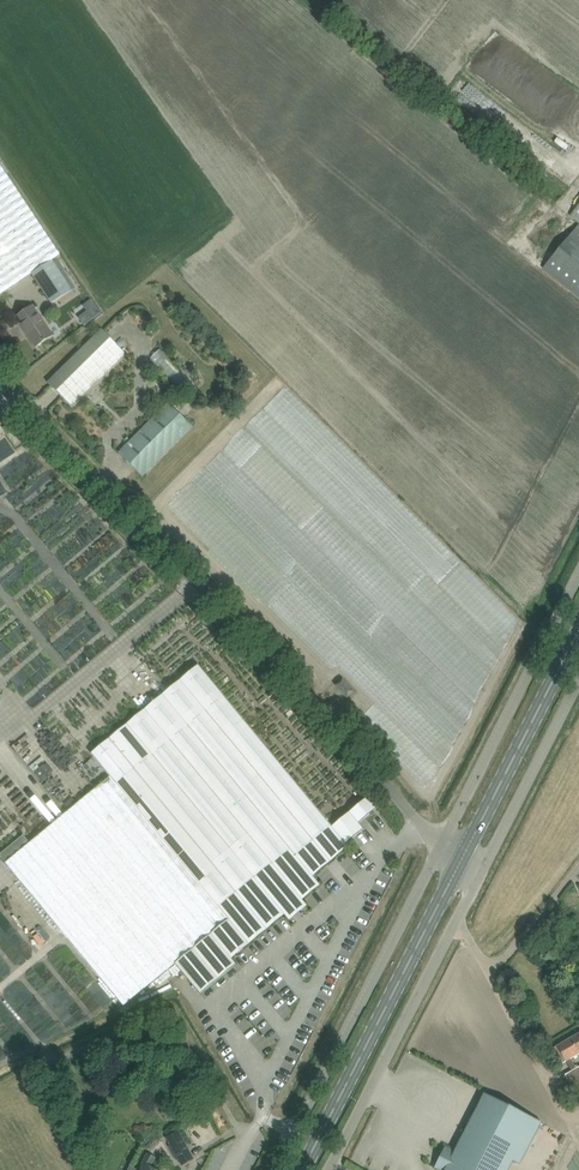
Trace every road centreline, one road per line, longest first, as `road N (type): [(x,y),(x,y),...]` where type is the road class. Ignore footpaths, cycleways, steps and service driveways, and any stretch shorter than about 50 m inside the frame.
road 1 (unclassified): [(441,845),(266,652),(0,384)]
road 2 (unclassified): [(275,1169),(441,845)]
road 3 (primary): [(306,1169),(459,865)]
road 4 (unclassified): [(441,845),(578,576)]
road 5 (unclassified): [(328,1169),(454,924)]
road 6 (primary): [(459,865),(578,631)]
road 7 (unclassified): [(477,878),(578,680)]
road 8 (unclassified): [(454,924),(490,974),(578,867)]

